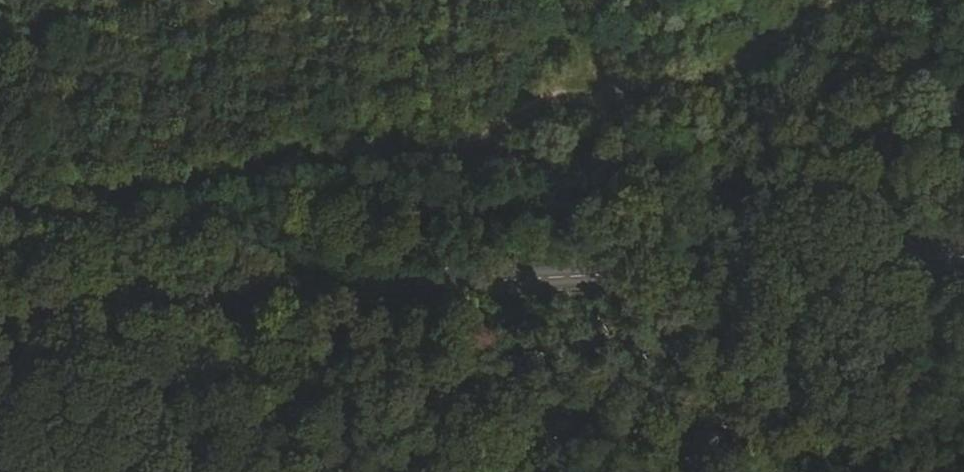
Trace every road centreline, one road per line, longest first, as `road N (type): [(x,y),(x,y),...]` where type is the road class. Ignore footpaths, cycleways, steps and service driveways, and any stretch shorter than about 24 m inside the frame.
road 1 (tertiary): [(0,293),(374,274),(963,265)]
road 2 (track): [(0,217),(561,169),(610,132),(608,99),(559,0)]
road 3 (track): [(845,0),(683,80),(608,99),(557,91),(510,122),(378,182)]

